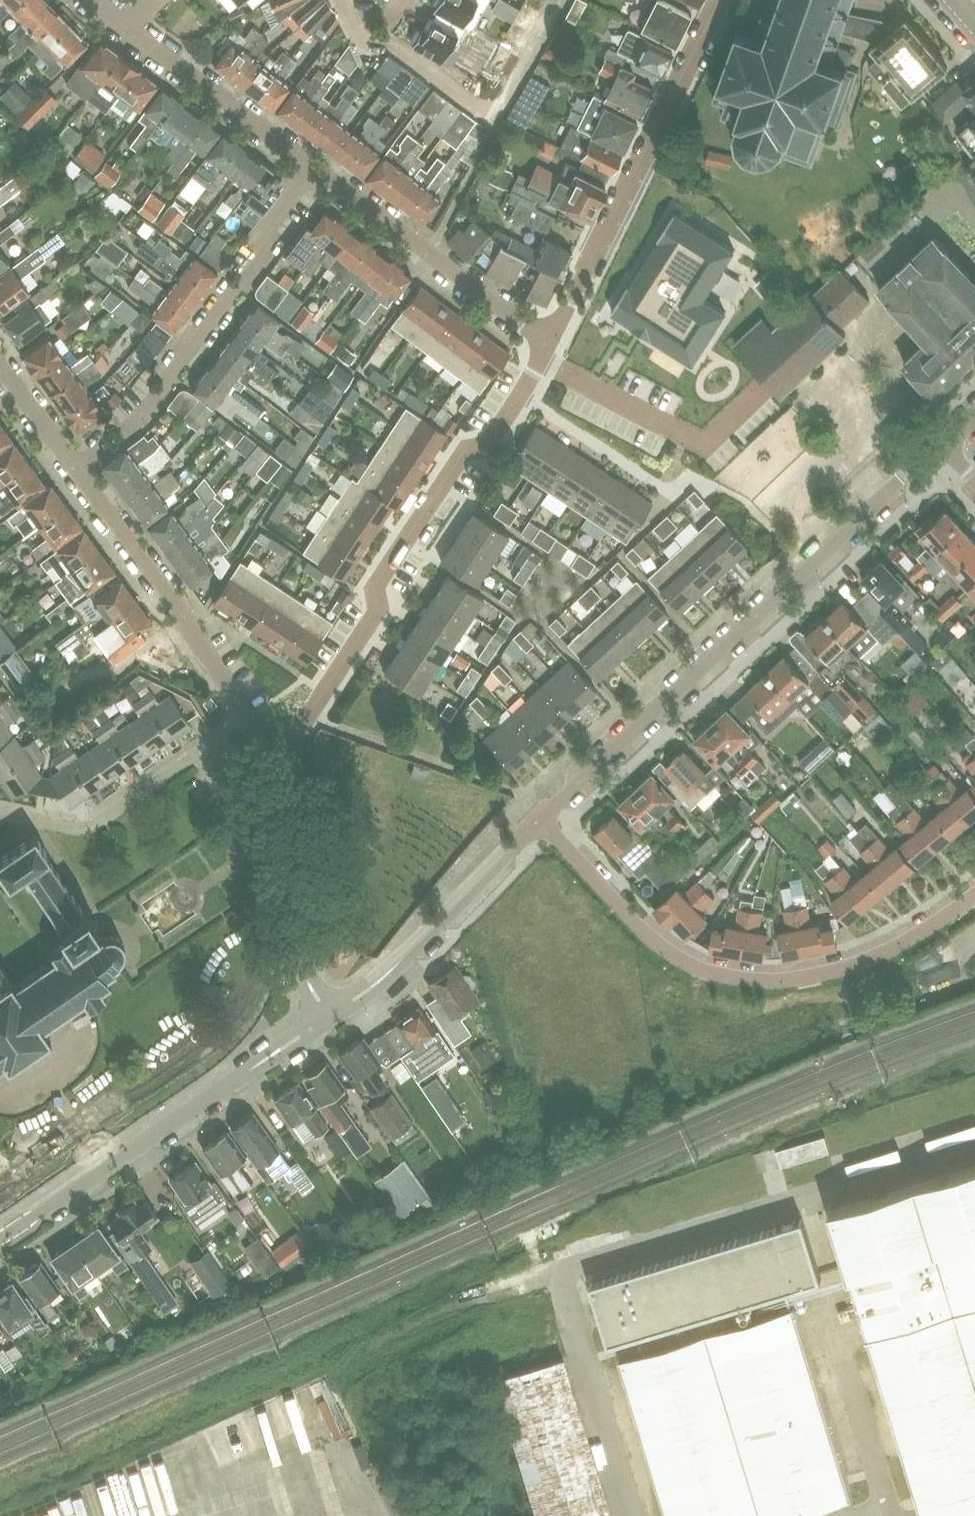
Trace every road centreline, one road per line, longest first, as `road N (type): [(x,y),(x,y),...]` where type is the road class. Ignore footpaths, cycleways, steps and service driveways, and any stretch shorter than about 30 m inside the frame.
road 1 (residential): [(539,820),(940,444)]
road 2 (residential): [(539,820),(641,931),(677,957),(762,982),(844,969),(927,928),(974,892)]
road 3 (residential): [(292,736),(378,610),(374,582),(465,450),(486,444),(550,342)]
road 4 (residential): [(0,1241),(330,1017)]
road 5 (residential): [(76,466),(148,408),(270,243),(259,235),(309,165)]
road 6 (residential): [(550,342),(721,0)]
road 7 (residential): [(251,718),(76,466)]
road 8 (residential): [(330,1017),(306,976),(292,736)]
road 9 (residential): [(330,1017),(393,969),(539,820)]
road 10 (residential): [(0,812),(79,829),(96,823),(251,718)]
road 11 (residential): [(309,165),(125,24)]
road 12 (residential): [(496,119),(395,46),(362,38),(342,0)]
road 13 (residential): [(430,253),(309,165)]
road 14 (residential): [(550,342),(430,253)]
road 15 (residential): [(430,253),(496,119)]
road 16 (residential): [(496,119),(563,0)]
road 17 (residential): [(76,466),(0,364)]

